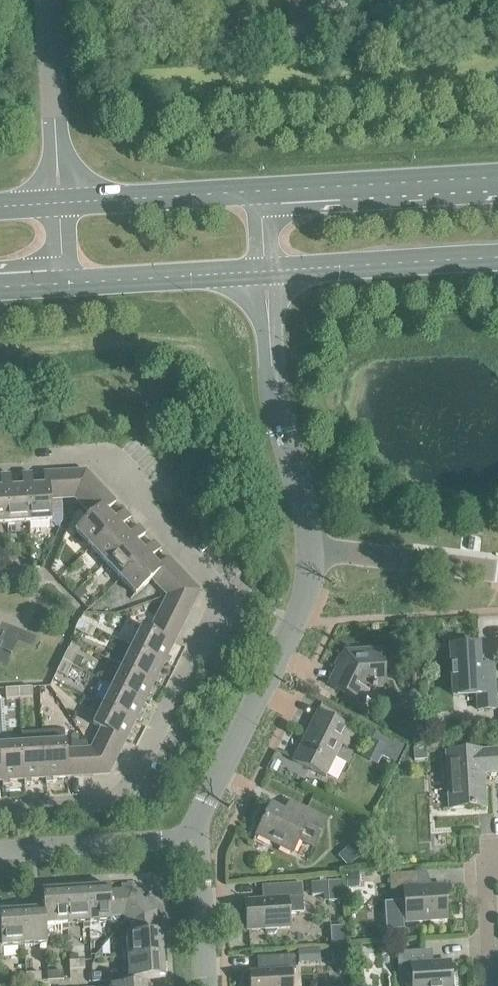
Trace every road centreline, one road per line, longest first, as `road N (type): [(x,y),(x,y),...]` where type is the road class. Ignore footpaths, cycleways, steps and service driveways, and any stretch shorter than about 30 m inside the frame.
road 1 (residential): [(0,809),(108,802),(131,781),(216,607),(208,577),(97,463)]
road 2 (tertiary): [(197,839),(317,554)]
road 3 (tertiary): [(317,554),(275,404),(265,272)]
road 4 (secondary): [(497,173),(262,185)]
road 5 (secondary): [(265,272),(497,257)]
road 6 (secondary): [(262,185),(56,196)]
road 7 (secondary): [(62,286),(265,272)]
road 8 (tertiary): [(197,839),(0,851)]
road 9 (tertiary): [(56,196),(44,0)]
road 10 (residential): [(497,572),(317,554)]
road 11 (residential): [(205,985),(197,839)]
road 12 (residential): [(486,985),(481,877),(497,862)]

